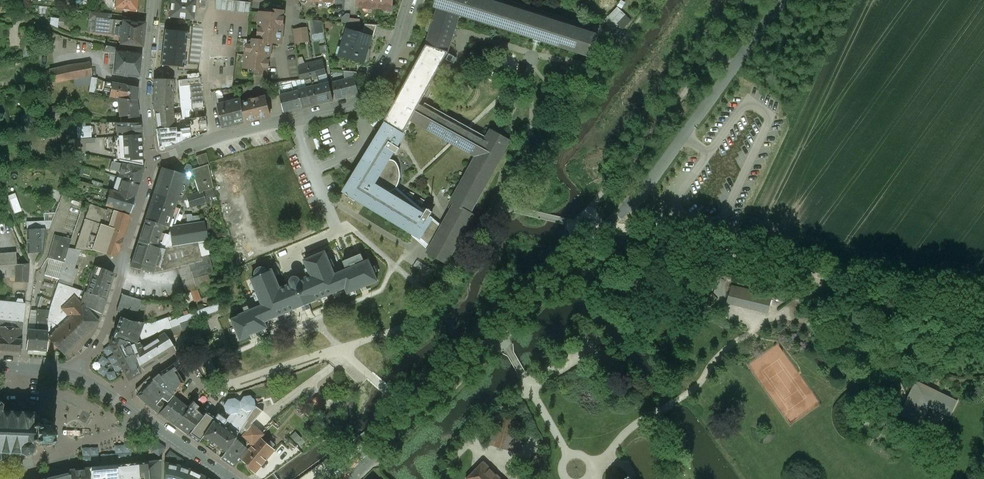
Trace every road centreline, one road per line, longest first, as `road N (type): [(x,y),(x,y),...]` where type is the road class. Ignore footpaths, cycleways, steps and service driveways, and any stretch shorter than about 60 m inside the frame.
road 1 (track): [(609,225),(983,311)]
road 2 (residential): [(351,478),(609,225)]
road 3 (unclassified): [(609,225),(783,0)]
road 4 (residential): [(217,137),(363,101),(411,0)]
road 5 (residential): [(70,374),(110,313),(153,158)]
road 6 (tertiary): [(233,478),(112,397)]
road 7 (residential): [(217,137),(204,70),(211,0)]
road 8 (residential): [(112,397),(181,358),(212,401)]

